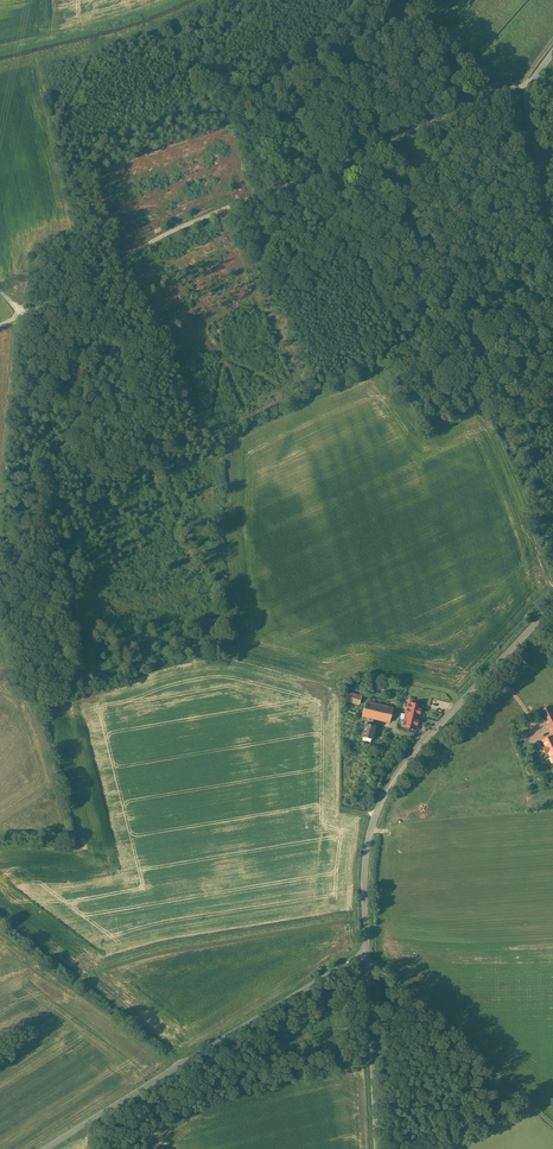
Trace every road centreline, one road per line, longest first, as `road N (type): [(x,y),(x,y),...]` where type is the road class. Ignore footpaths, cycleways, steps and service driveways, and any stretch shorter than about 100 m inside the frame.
road 1 (track): [(529,85),(258,194),(21,315),(0,292)]
road 2 (unclassified): [(552,604),(386,792),(364,868),(367,955)]
road 3 (unclassified): [(46,1148),(367,955)]
road 4 (track): [(552,1125),(367,955)]
road 5 (unclassified): [(367,955),(376,1148)]
road 6 (unclassified): [(552,52),(527,90),(552,216)]

